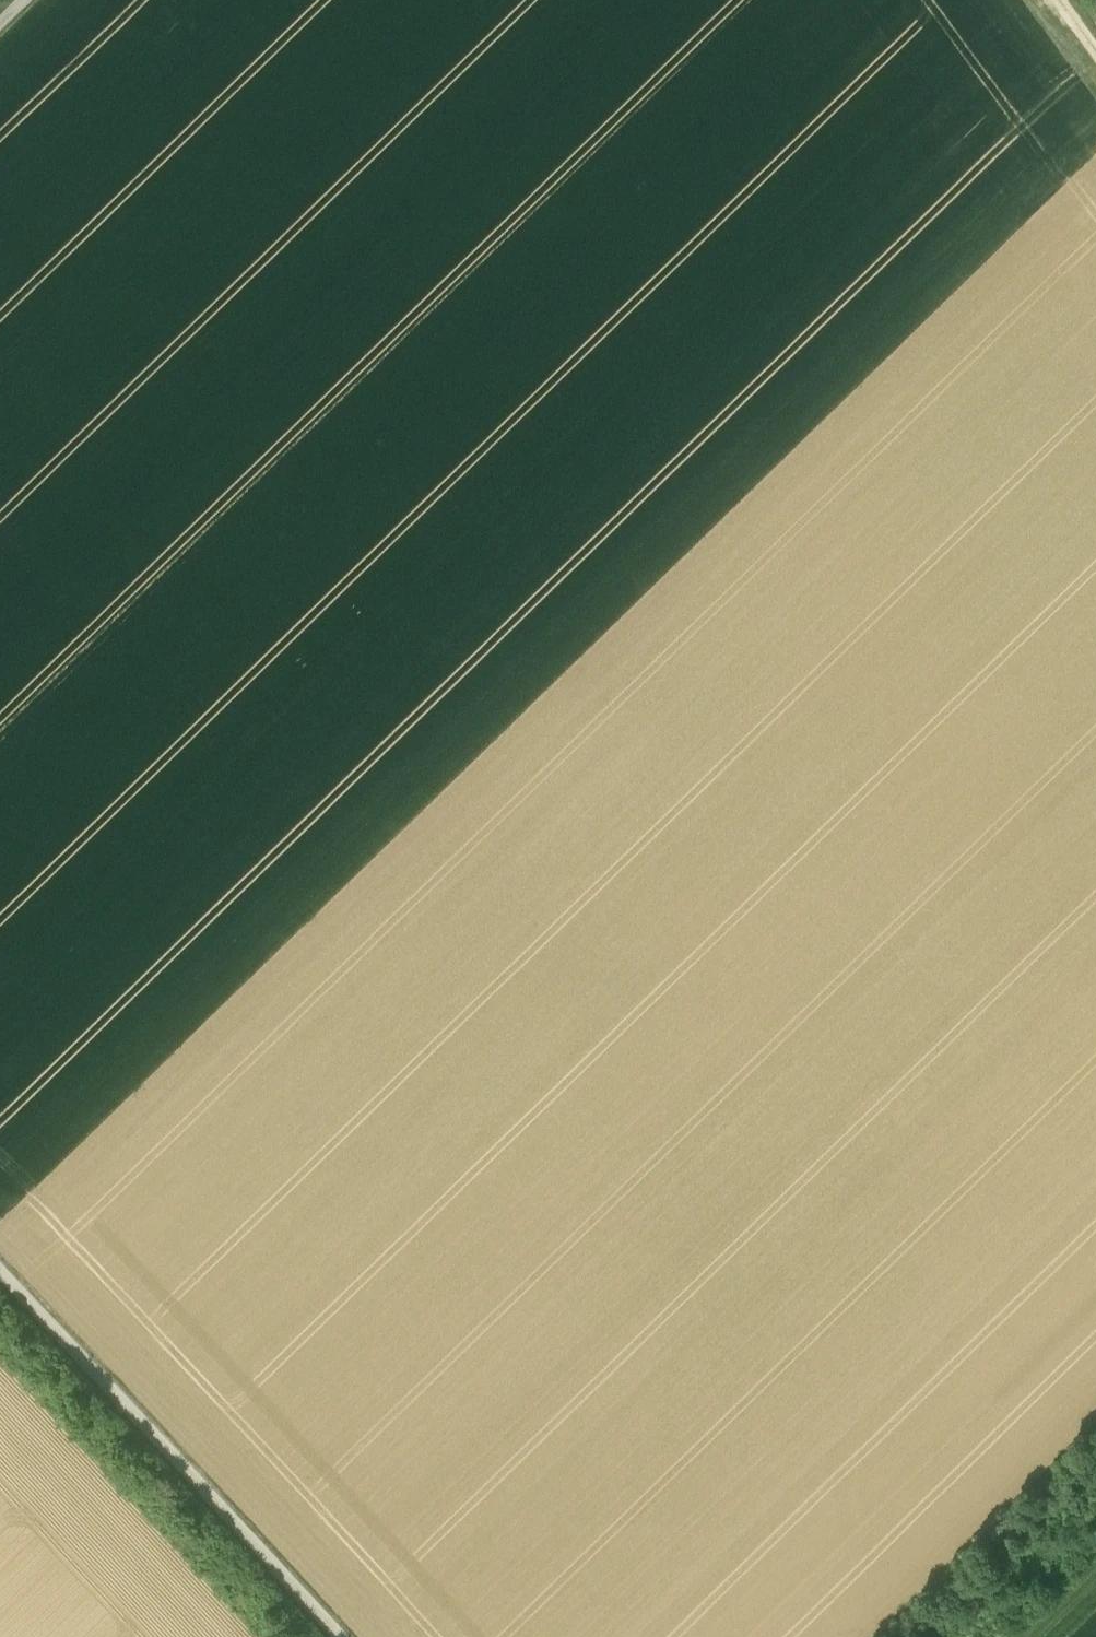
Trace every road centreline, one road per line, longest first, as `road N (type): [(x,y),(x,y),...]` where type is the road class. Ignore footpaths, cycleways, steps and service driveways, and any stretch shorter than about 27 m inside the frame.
road 1 (track): [(338,1636),(0,1275)]

